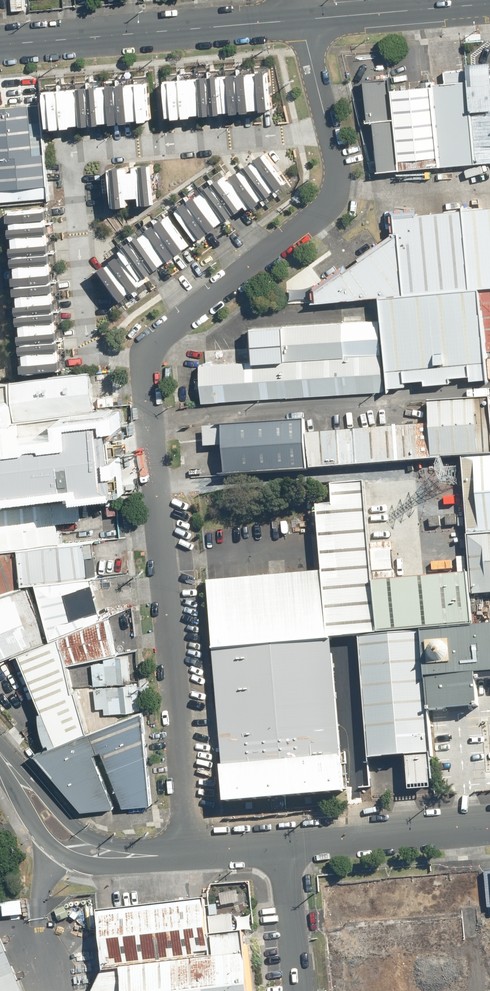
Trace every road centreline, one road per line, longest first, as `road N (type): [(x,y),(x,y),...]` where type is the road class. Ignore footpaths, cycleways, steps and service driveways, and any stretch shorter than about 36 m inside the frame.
road 1 (residential): [(327,130),(78,151),(85,344),(145,362)]
road 2 (residential): [(145,362),(189,852)]
road 3 (residential): [(327,130),(339,180),(331,204),(158,341),(145,362)]
road 4 (secondary): [(0,44),(301,19)]
road 5 (secondary): [(489,827),(279,846)]
road 6 (secondary): [(301,19),(489,3)]
road 7 (secondary): [(116,855),(77,856),(47,841),(9,764)]
road 8 (residential): [(295,990),(279,846)]
road 9 (secondary): [(9,764),(92,844),(116,855)]

